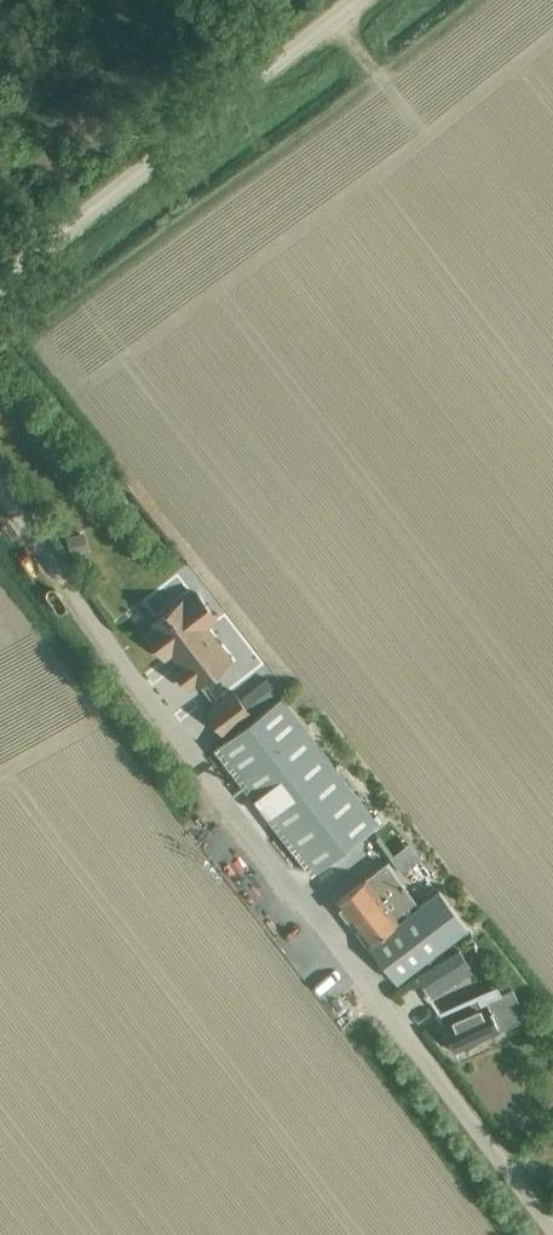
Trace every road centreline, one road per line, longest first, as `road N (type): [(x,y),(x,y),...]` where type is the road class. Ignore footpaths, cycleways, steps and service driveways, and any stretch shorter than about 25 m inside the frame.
road 1 (unclassified): [(552,1229),(0,490)]
road 2 (unclassified): [(0,284),(362,0)]

